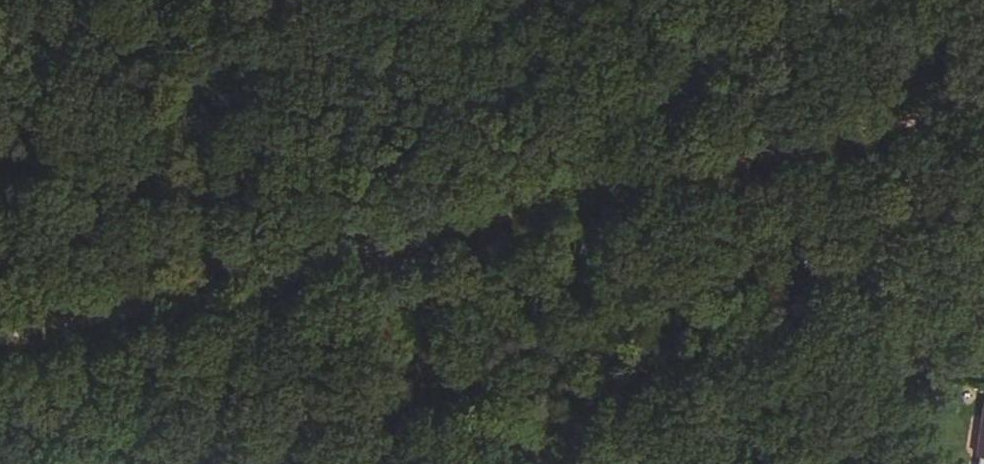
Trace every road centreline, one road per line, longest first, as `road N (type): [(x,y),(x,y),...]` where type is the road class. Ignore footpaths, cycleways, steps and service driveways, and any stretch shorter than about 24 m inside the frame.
road 1 (track): [(0,341),(983,105)]

